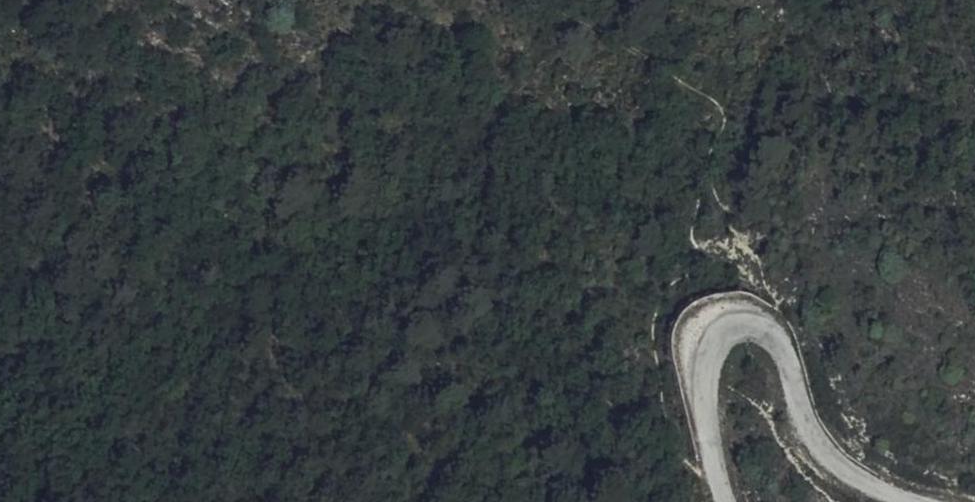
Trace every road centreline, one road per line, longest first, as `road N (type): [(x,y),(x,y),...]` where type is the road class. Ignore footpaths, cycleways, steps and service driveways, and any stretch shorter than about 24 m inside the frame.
road 1 (unclassified): [(725,501),(702,387),(715,345),(748,327),(777,338),(810,432),(845,472),(918,501)]

